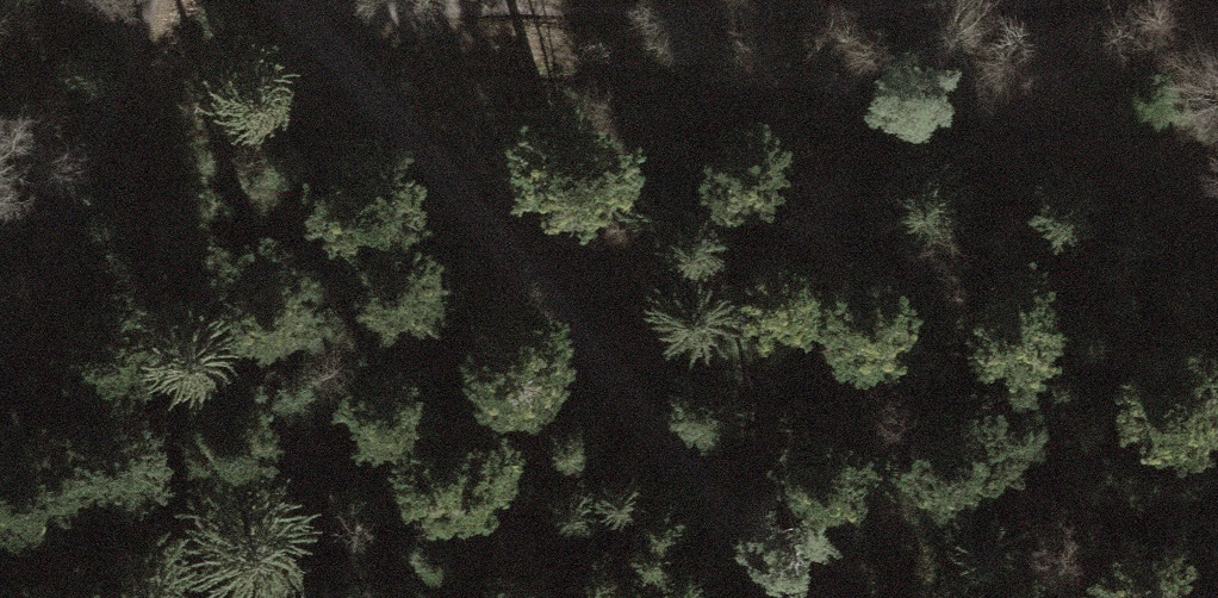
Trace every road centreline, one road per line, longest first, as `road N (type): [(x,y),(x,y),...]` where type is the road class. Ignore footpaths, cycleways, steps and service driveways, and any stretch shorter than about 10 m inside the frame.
road 1 (track): [(395,19),(925,101),(1085,142),(1217,204)]
road 2 (track): [(272,0),(574,327),(787,597)]
road 3 (track): [(145,0),(100,159),(0,339)]
road 4 (track): [(666,0),(395,19),(343,0)]

